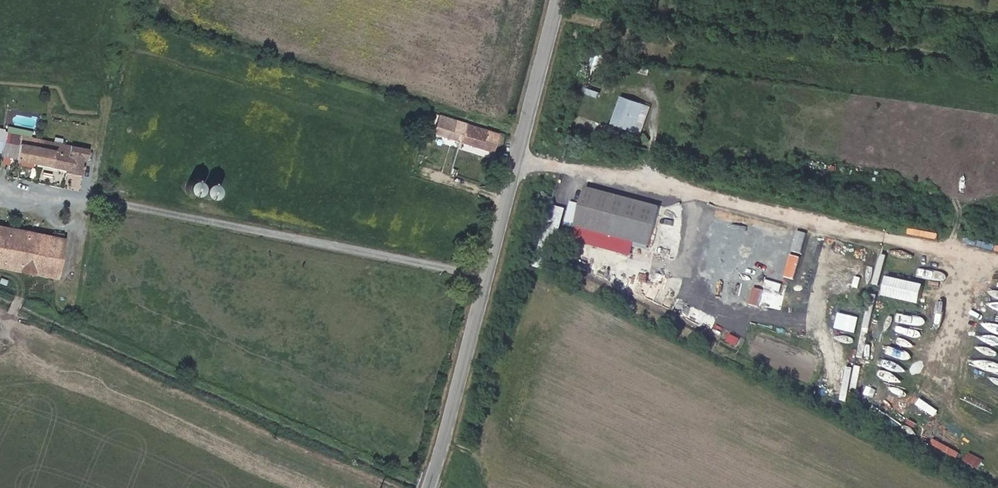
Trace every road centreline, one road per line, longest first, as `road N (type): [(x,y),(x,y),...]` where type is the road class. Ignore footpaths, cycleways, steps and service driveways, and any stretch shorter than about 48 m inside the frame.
road 1 (track): [(515,160),(654,180),(997,262)]
road 2 (tertiary): [(431,487),(515,160)]
road 3 (tertiary): [(556,0),(515,160)]

